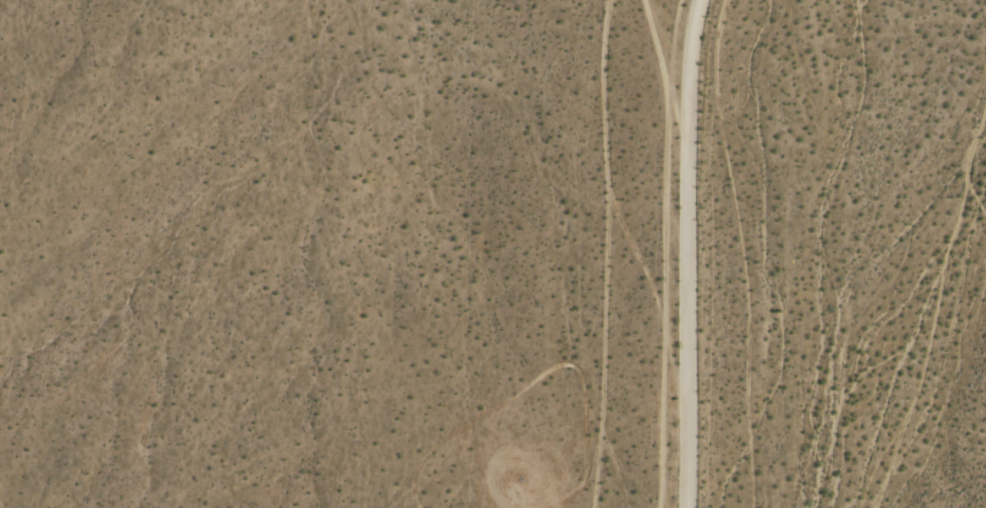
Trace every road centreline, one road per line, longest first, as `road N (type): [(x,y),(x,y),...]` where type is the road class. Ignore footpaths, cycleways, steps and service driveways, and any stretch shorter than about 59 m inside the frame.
road 1 (residential): [(683,507),(689,86),(700,0)]

